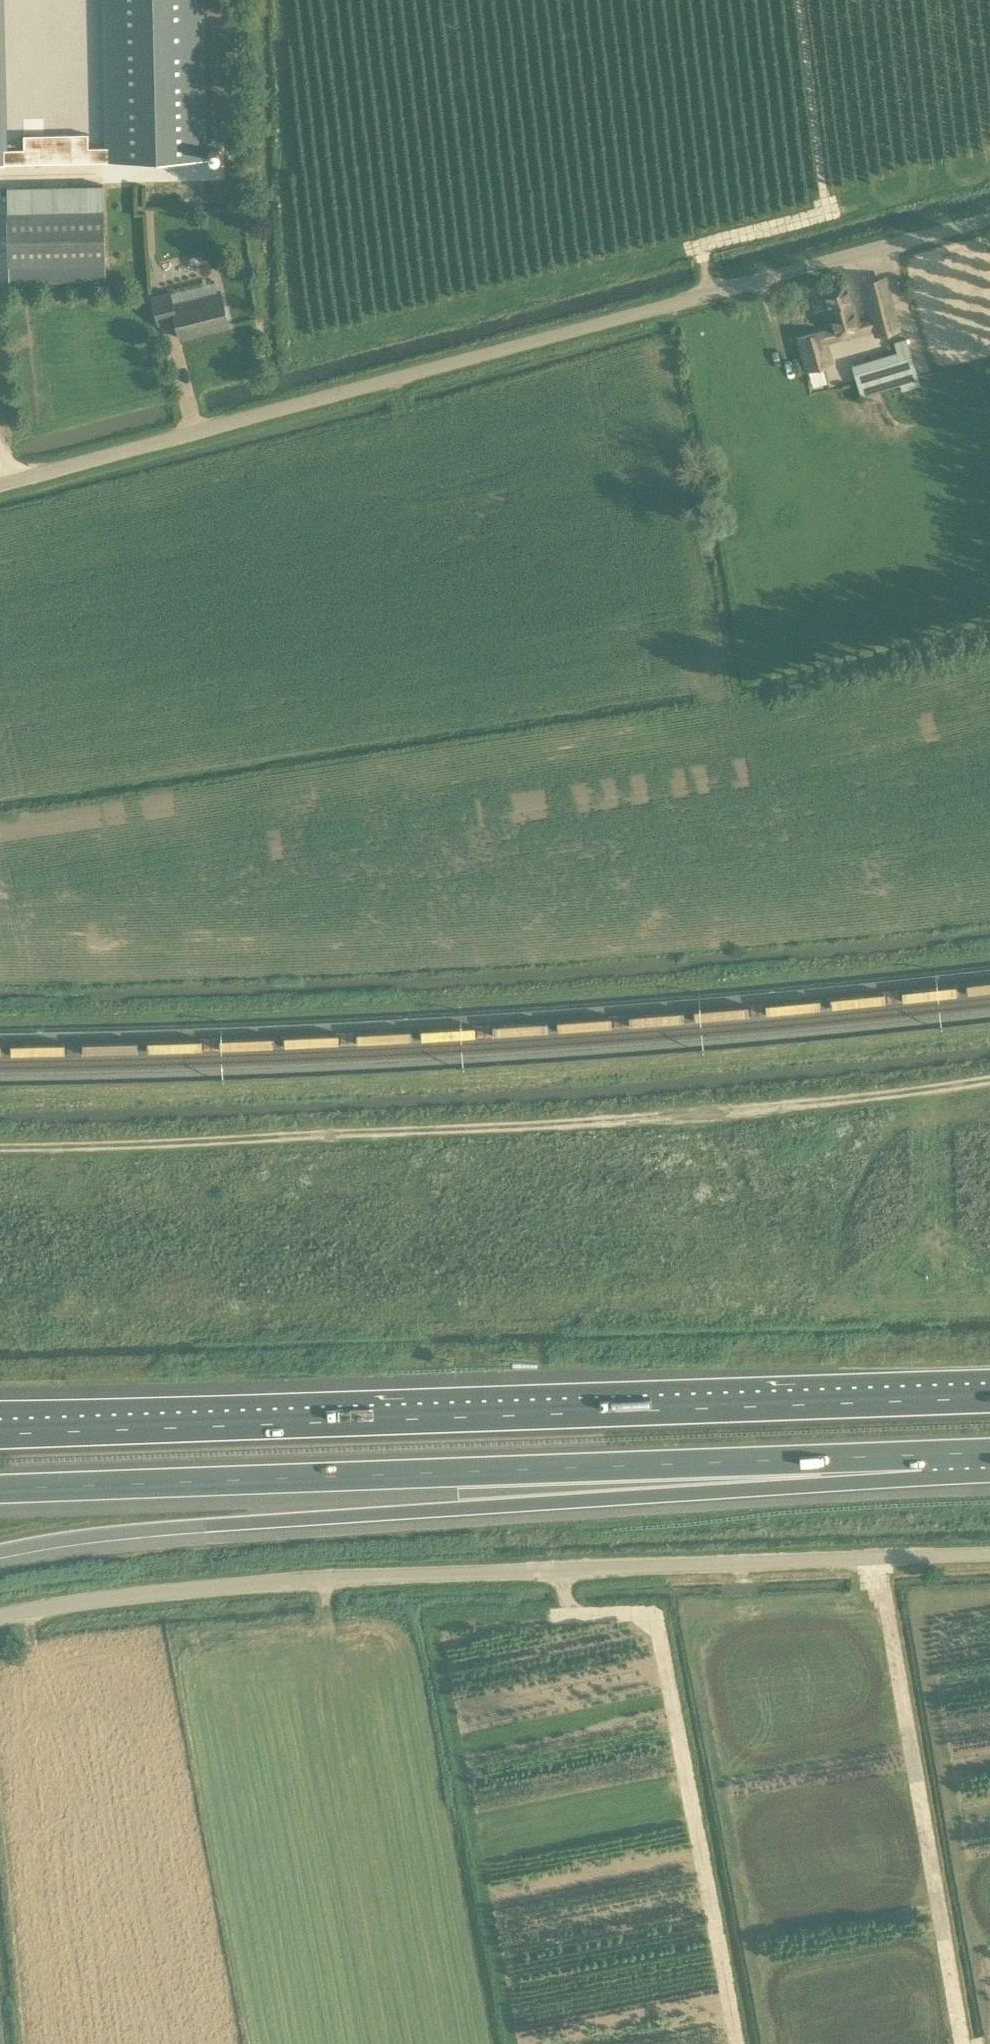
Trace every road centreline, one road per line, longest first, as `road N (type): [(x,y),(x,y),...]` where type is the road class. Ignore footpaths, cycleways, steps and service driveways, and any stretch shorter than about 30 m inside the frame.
road 1 (unclassified): [(0,483),(989,221)]
road 2 (unclassified): [(0,1618),(219,1584),(989,1553)]
road 3 (track): [(989,1080),(585,1121),(0,1146)]
road 4 (motorway): [(989,1397),(1,1433)]
road 5 (motorway): [(0,1558),(88,1538),(460,1508),(922,1454)]
road 6 (motorway): [(0,1488),(922,1454)]

